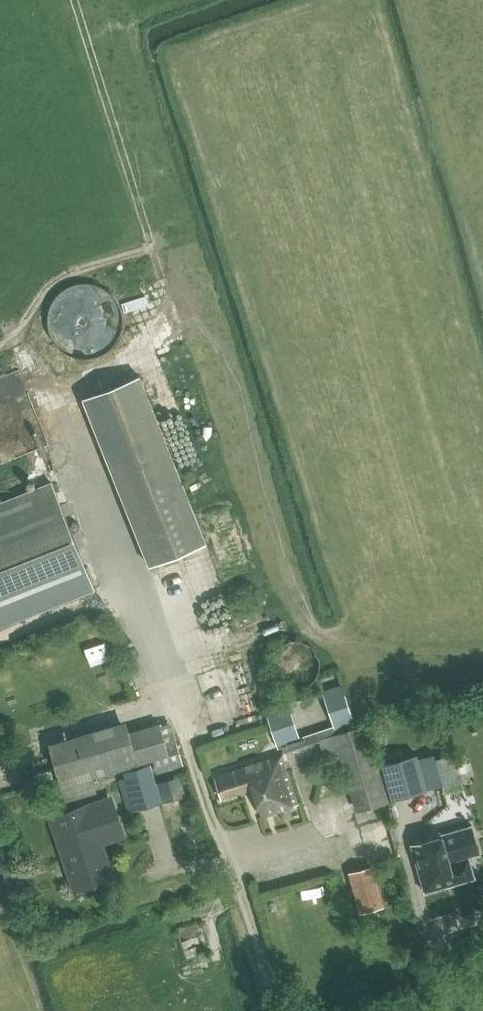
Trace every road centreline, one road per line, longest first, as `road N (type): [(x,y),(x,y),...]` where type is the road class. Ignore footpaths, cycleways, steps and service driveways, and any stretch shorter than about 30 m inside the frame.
road 1 (track): [(76,0),(162,278)]

